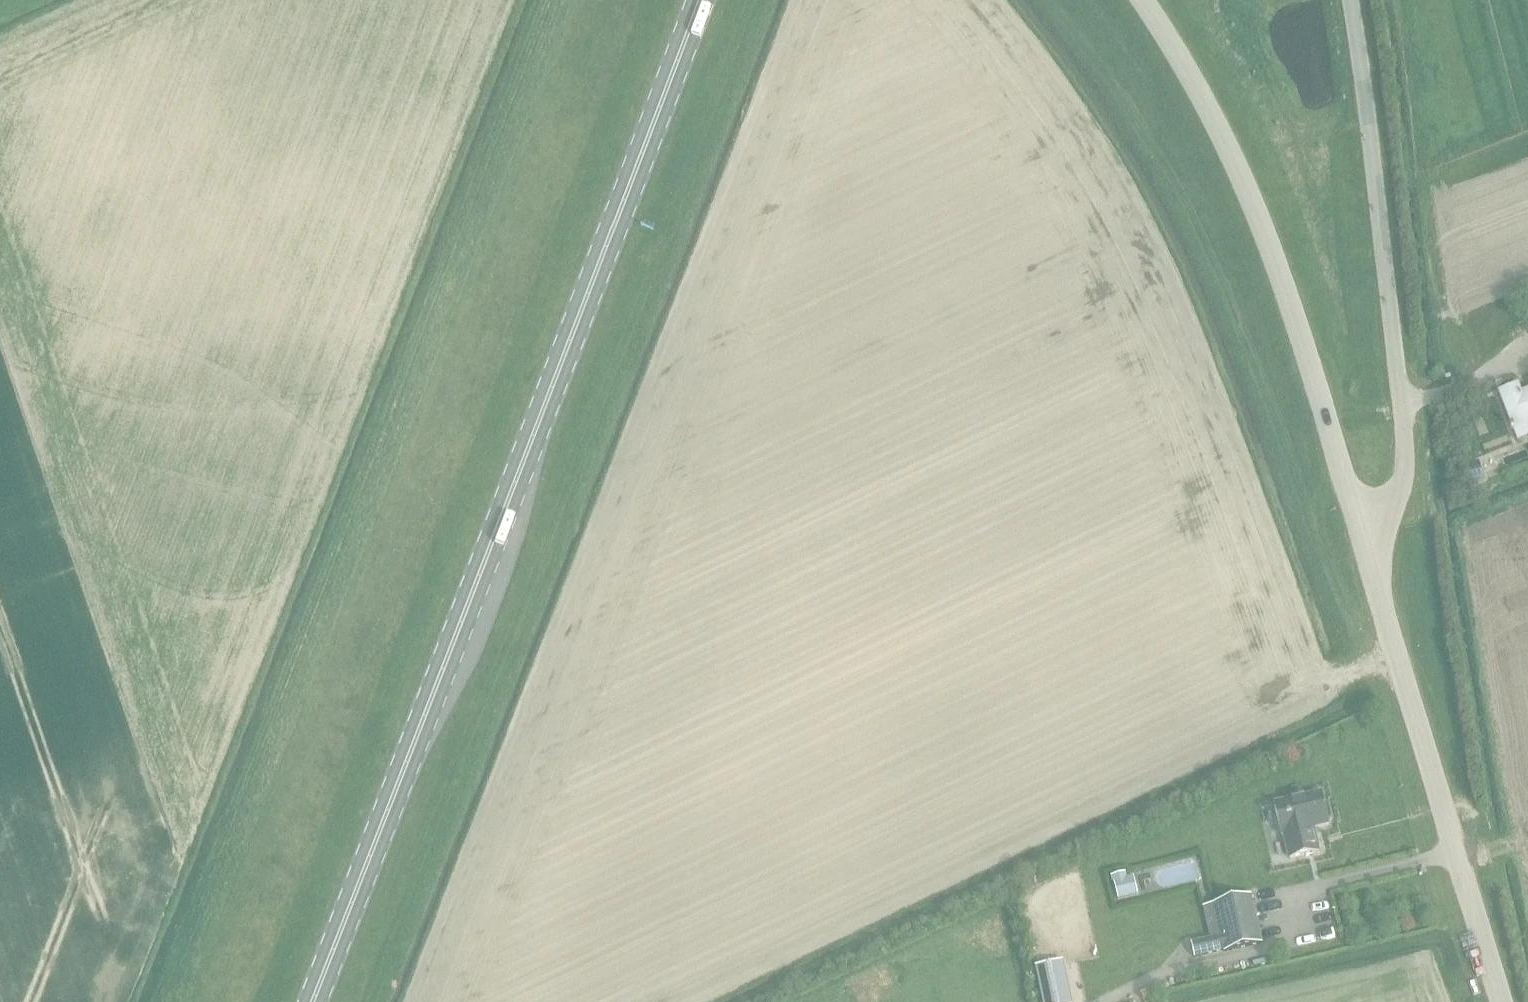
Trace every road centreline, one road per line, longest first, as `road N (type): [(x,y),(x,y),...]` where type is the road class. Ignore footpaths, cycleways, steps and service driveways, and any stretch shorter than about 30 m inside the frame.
road 1 (primary): [(305,1001),(699,0)]
road 2 (unclassified): [(1357,524),(1298,327),(1223,138),(1140,0)]
road 3 (unclassified): [(1357,524),(1391,507),(1408,448),(1349,0)]
road 4 (unclassified): [(1505,1001),(1357,524)]

